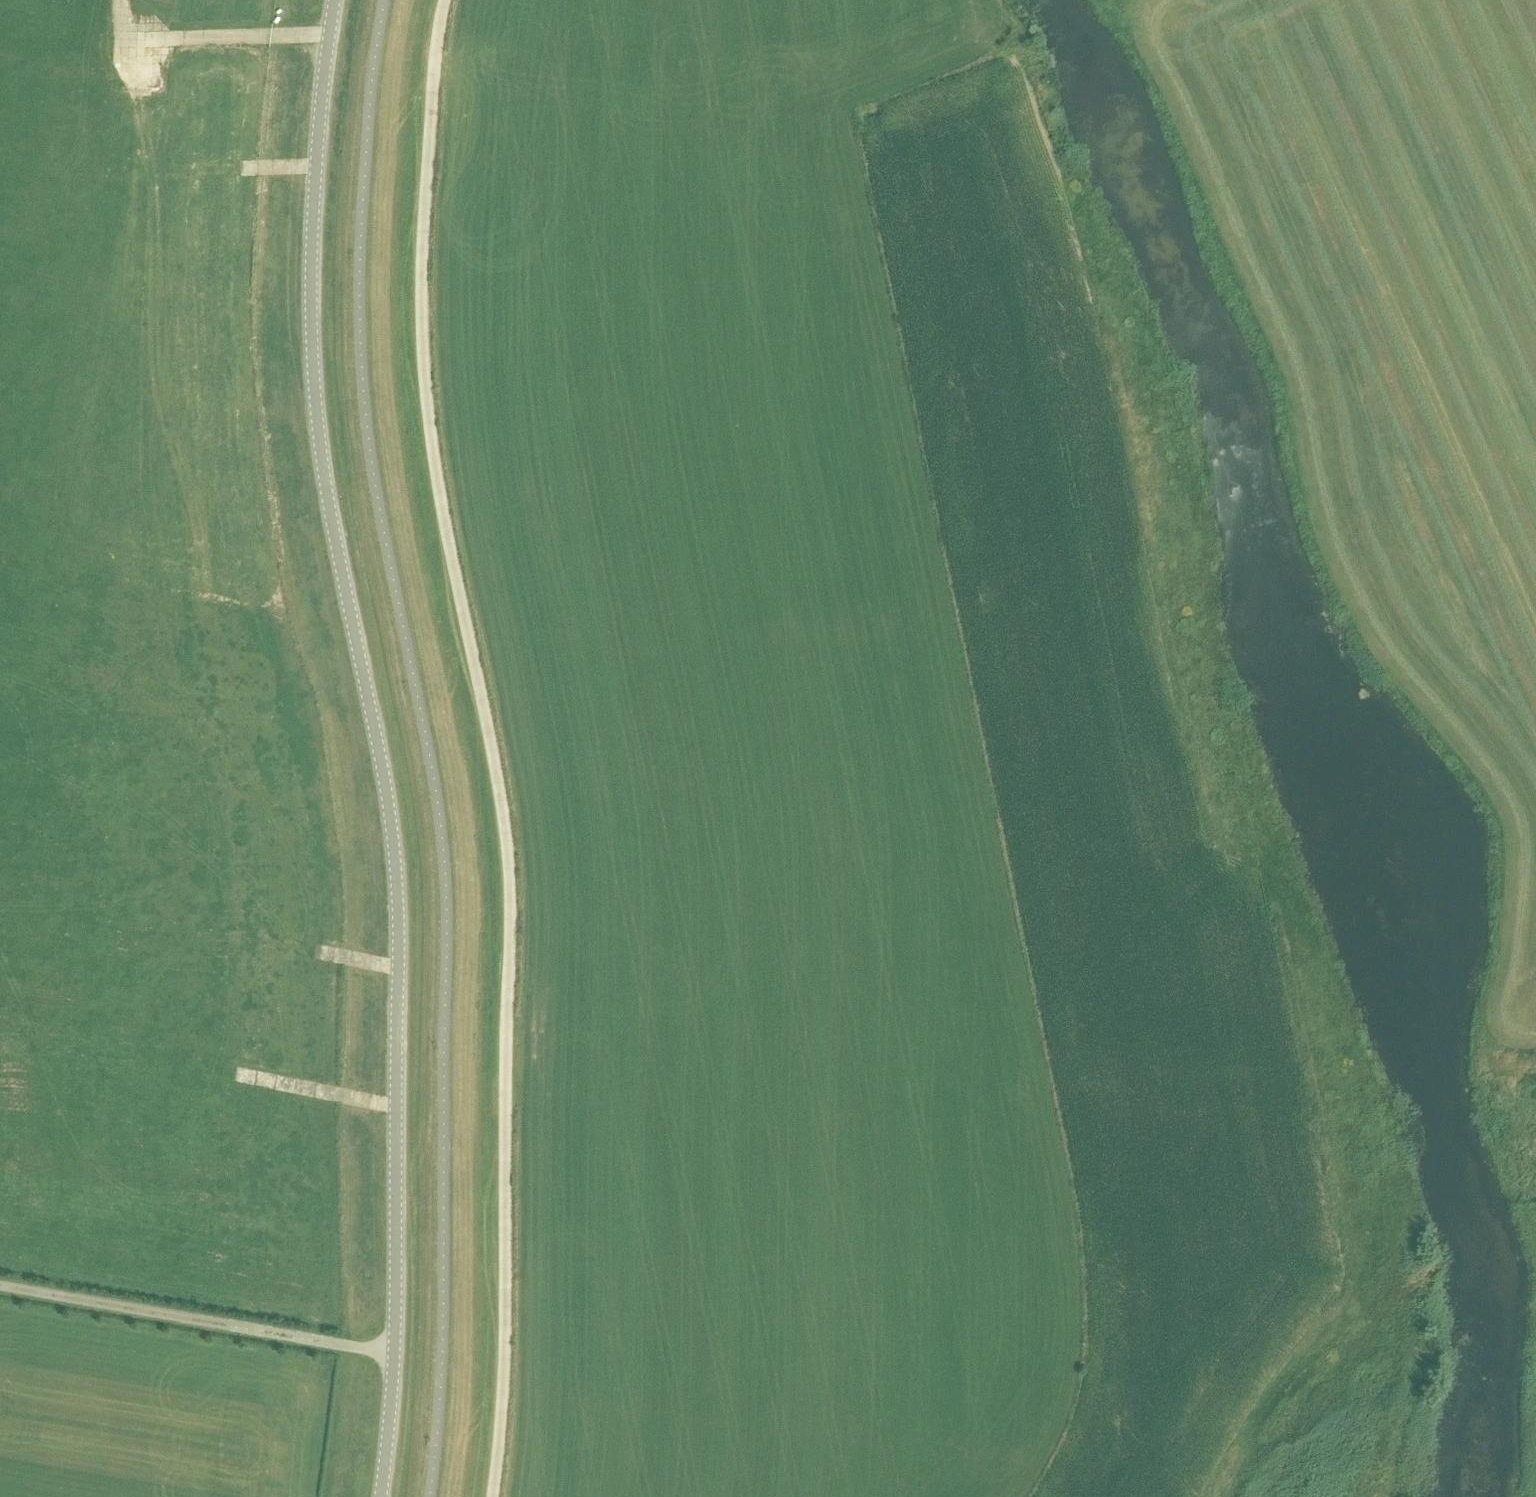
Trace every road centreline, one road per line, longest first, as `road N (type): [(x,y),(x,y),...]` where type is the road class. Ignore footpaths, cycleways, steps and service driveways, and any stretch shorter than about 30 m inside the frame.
road 1 (unclassified): [(382,1496),(395,1355),(398,911),(383,770),(340,563),(311,346),(323,77),(335,0)]
road 2 (track): [(445,0),(433,63),(423,364),(508,869),(505,1321),(493,1496)]

